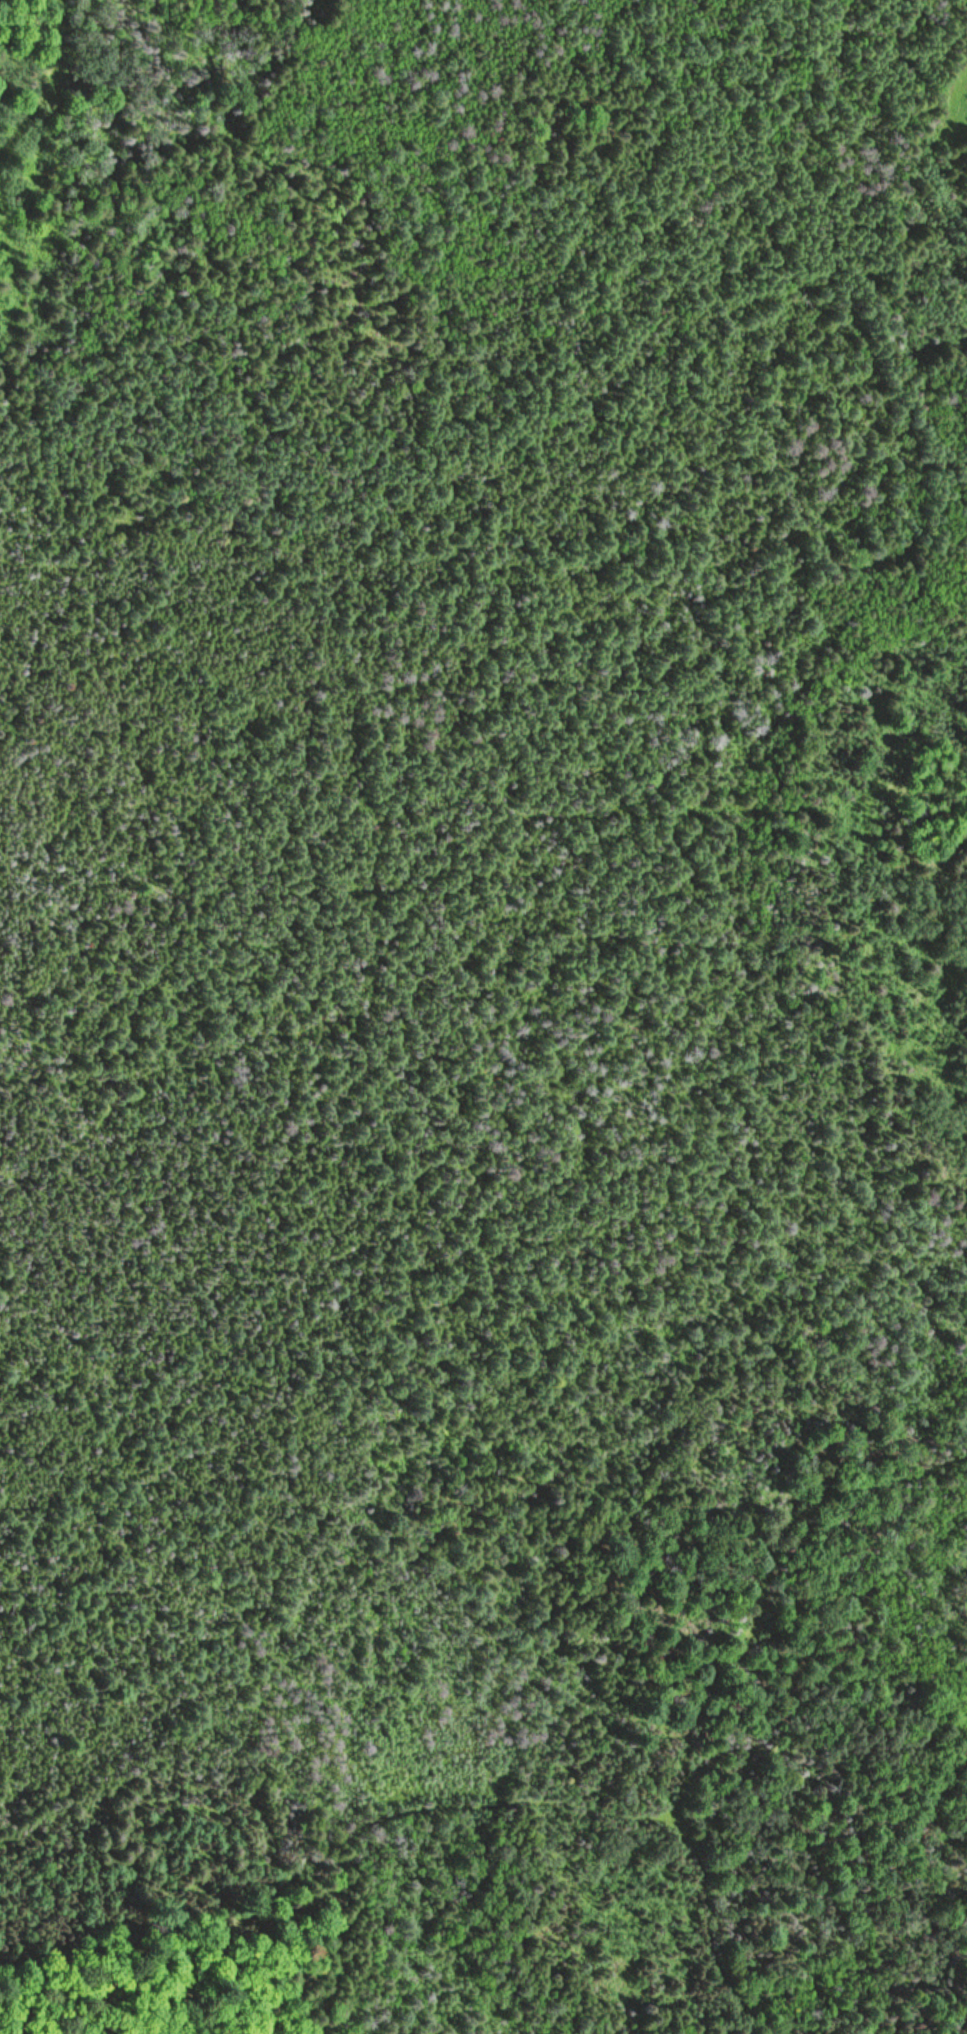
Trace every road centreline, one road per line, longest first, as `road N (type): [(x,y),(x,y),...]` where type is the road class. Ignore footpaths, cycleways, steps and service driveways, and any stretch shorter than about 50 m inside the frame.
road 1 (track): [(648,844),(701,576),(966,412)]

